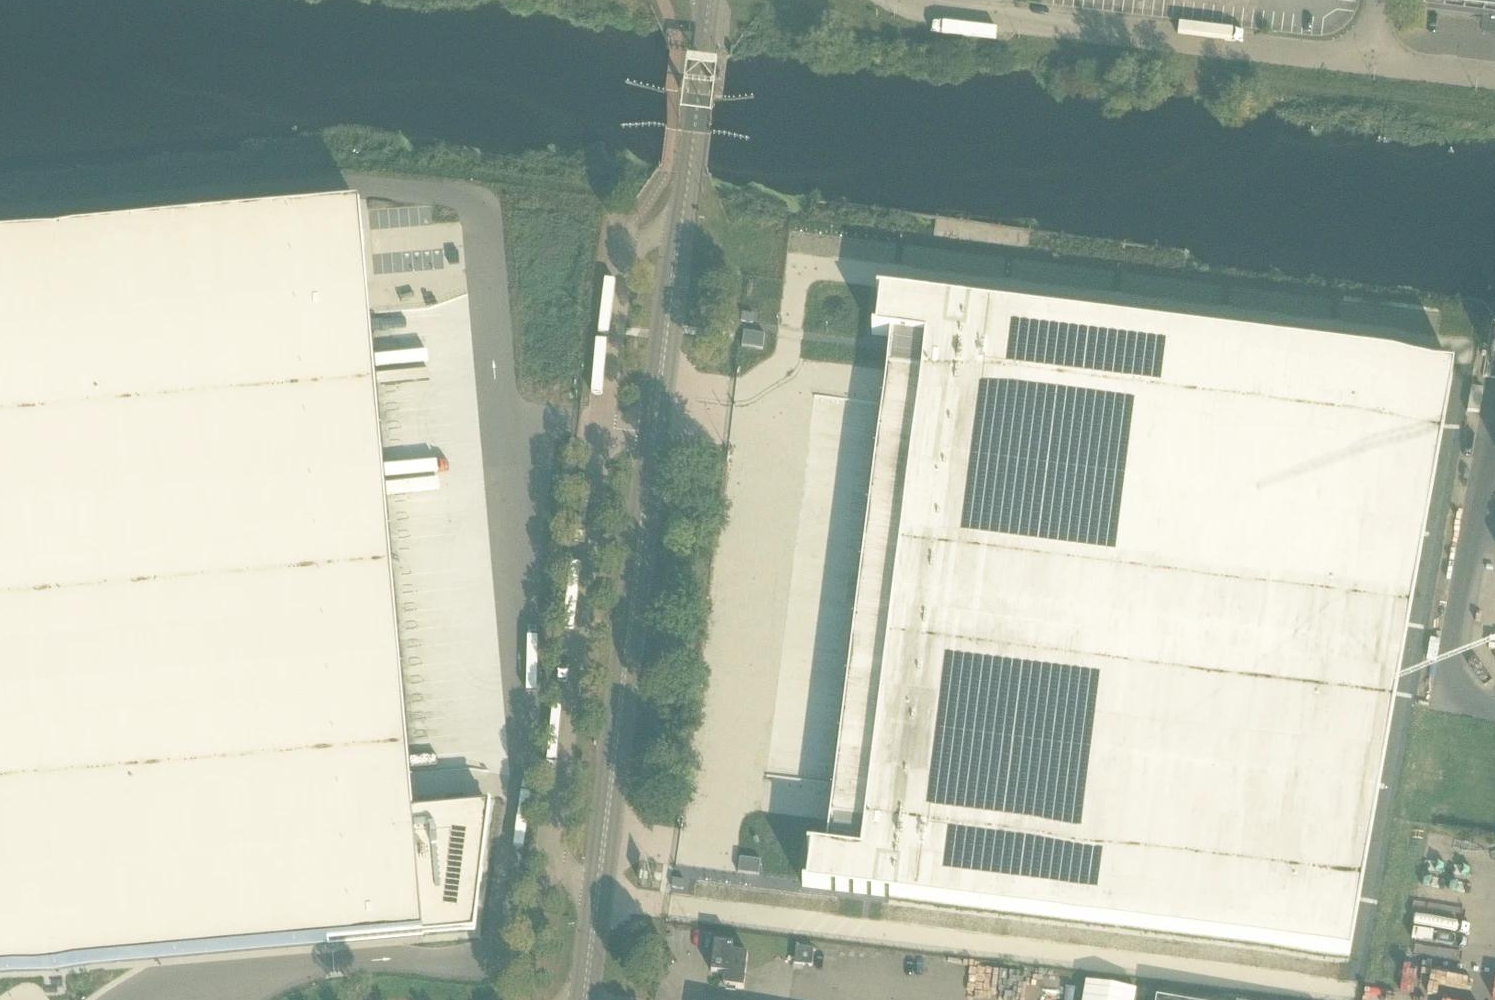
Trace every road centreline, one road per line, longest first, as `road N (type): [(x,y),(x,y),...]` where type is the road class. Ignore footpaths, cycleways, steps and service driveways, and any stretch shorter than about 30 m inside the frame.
road 1 (unclassified): [(591,908),(545,839),(603,419)]
road 2 (unclassified): [(1375,59),(912,11),(891,0)]
road 3 (tertiary): [(591,908),(654,426)]
road 4 (unclassified): [(603,419),(624,259),(680,214)]
road 5 (tertiary): [(680,214),(706,0)]
road 6 (tertiary): [(654,426),(680,214)]
road 7 (unclassified): [(1494,74),(1375,59)]

